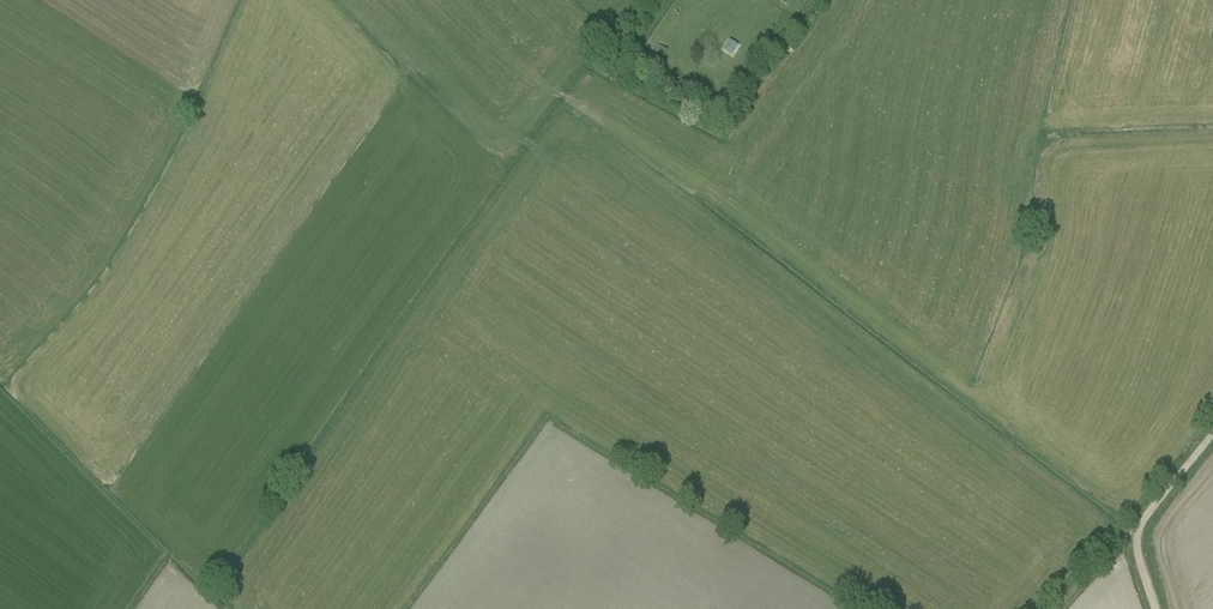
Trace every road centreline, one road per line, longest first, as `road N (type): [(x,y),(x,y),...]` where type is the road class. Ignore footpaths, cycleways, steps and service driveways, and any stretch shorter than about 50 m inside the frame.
road 1 (track): [(1156,608),(1136,535),(1212,431)]

